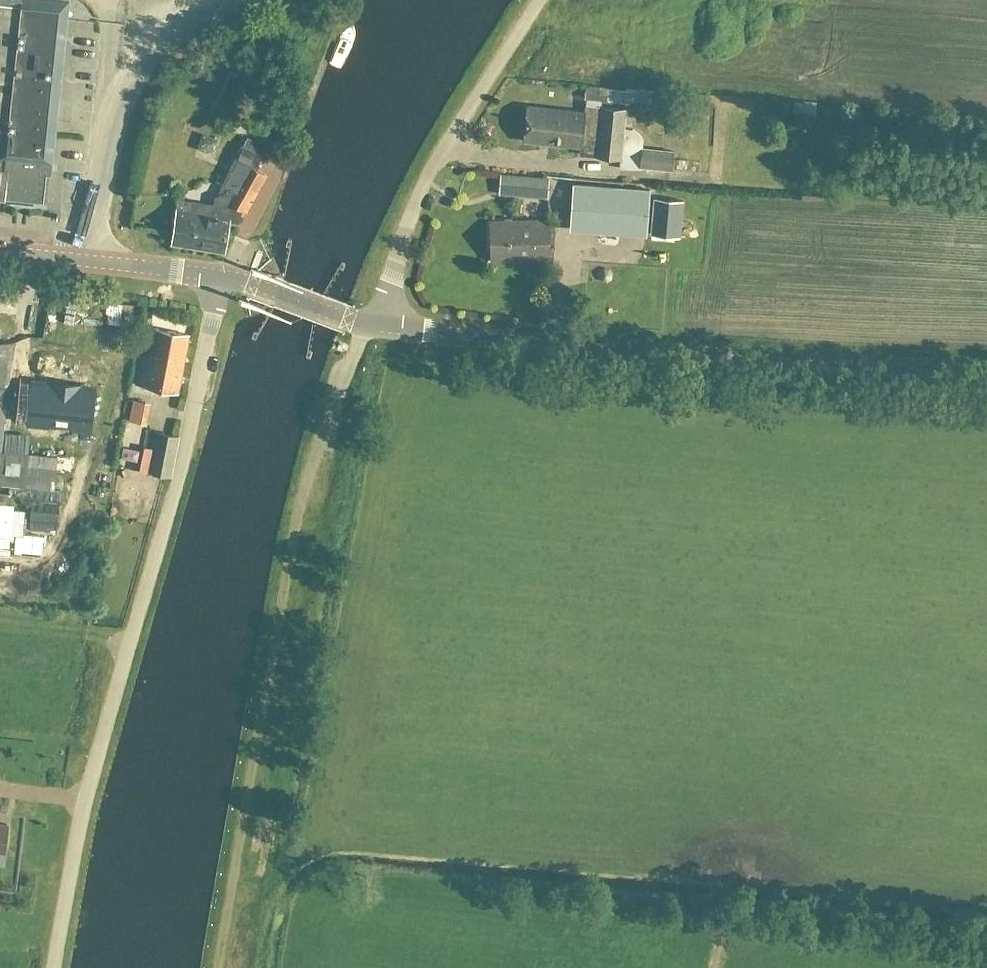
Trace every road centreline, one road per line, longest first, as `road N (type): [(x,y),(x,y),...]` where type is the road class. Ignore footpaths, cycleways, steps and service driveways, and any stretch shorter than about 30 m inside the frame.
road 1 (unclassified): [(64,967),(129,640),(220,277)]
road 2 (track): [(371,325),(299,503),(217,967)]
road 3 (tertiary): [(986,373),(741,363),(371,325)]
road 4 (unclassified): [(371,325),(425,180),(541,0)]
road 5 (tertiary): [(220,277),(0,253)]
road 6 (tertiary): [(371,325),(220,277)]

